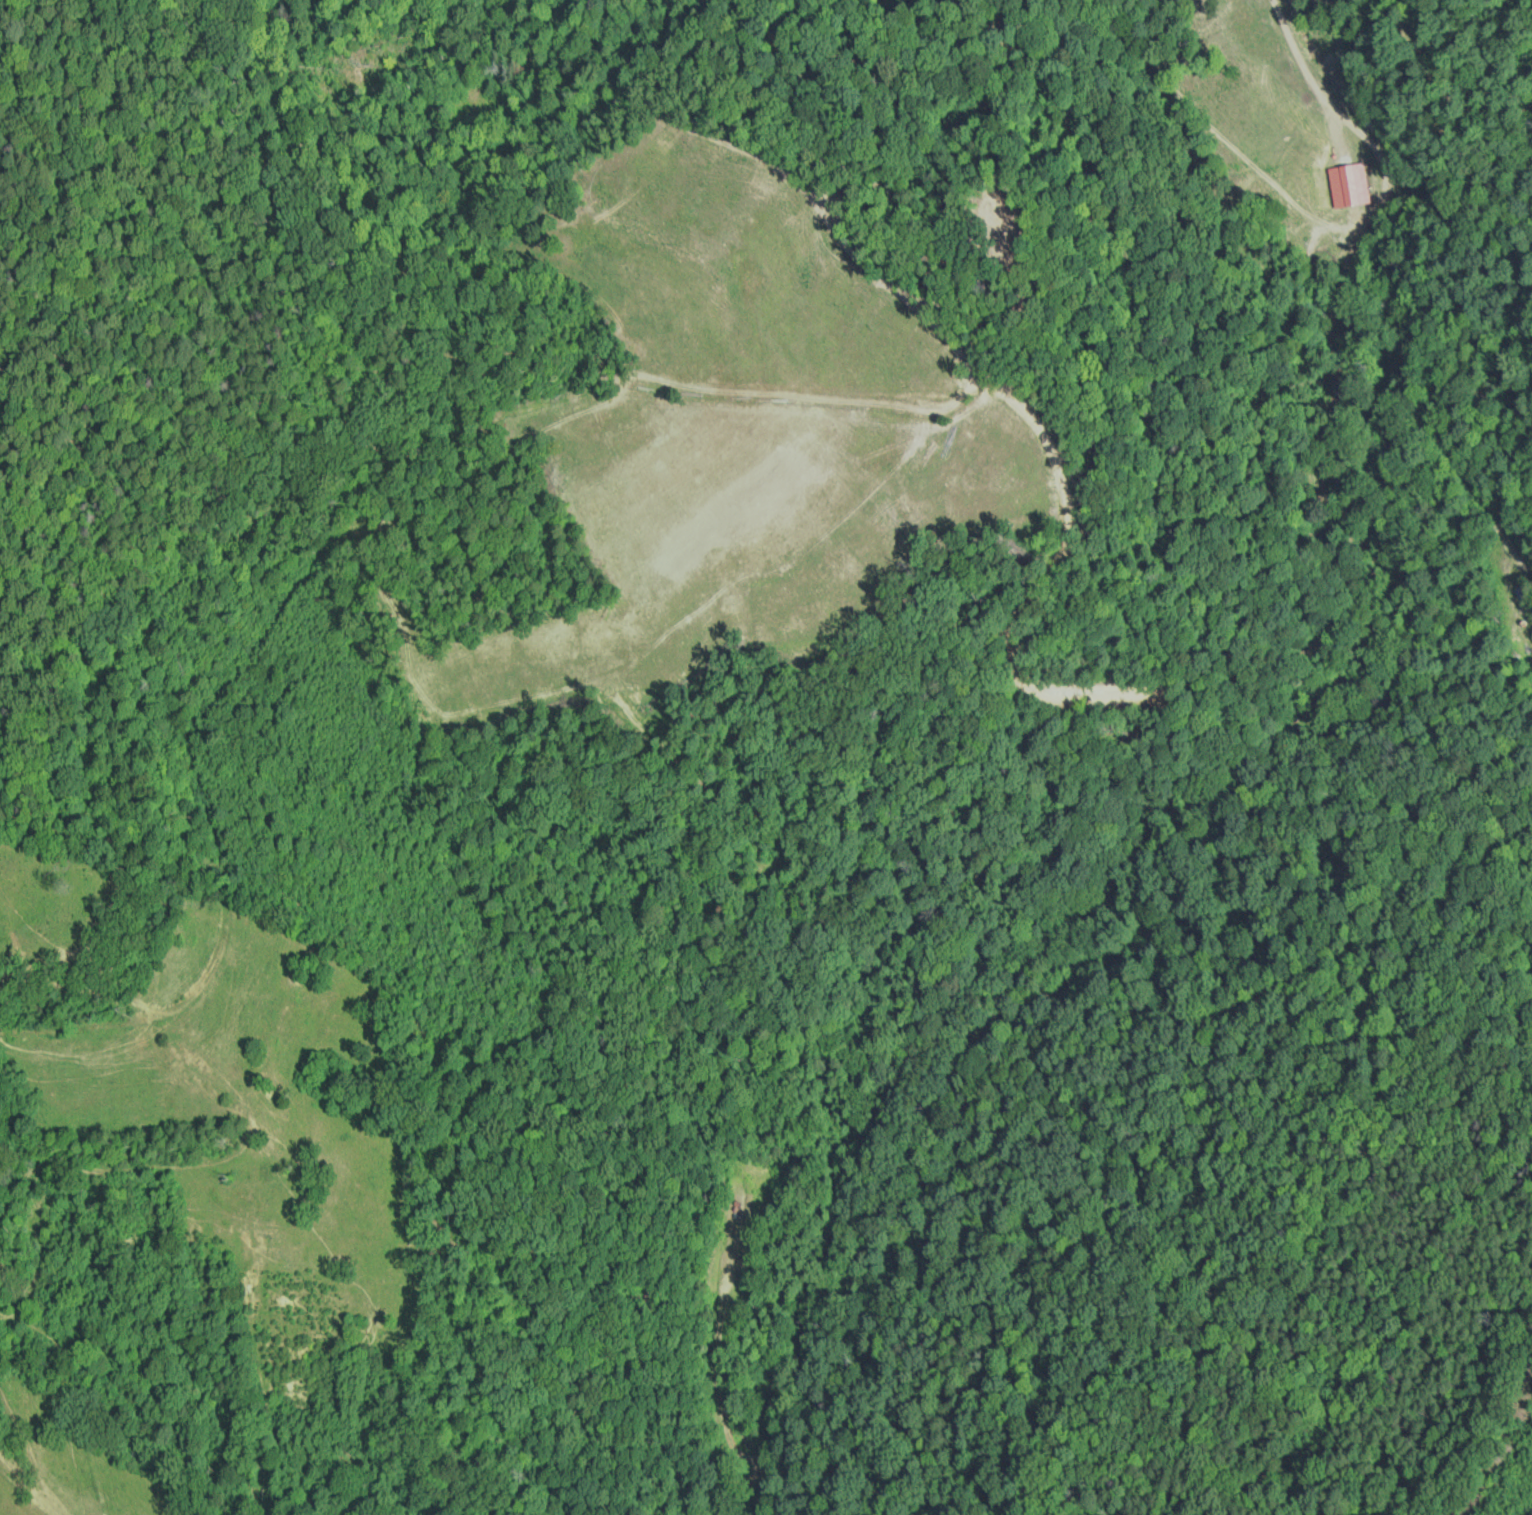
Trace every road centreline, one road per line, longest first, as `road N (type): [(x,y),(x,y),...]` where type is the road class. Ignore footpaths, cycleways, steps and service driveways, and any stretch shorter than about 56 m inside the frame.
road 1 (residential): [(1531,589),(1492,552),(1389,334),(1372,208),(1298,0)]

